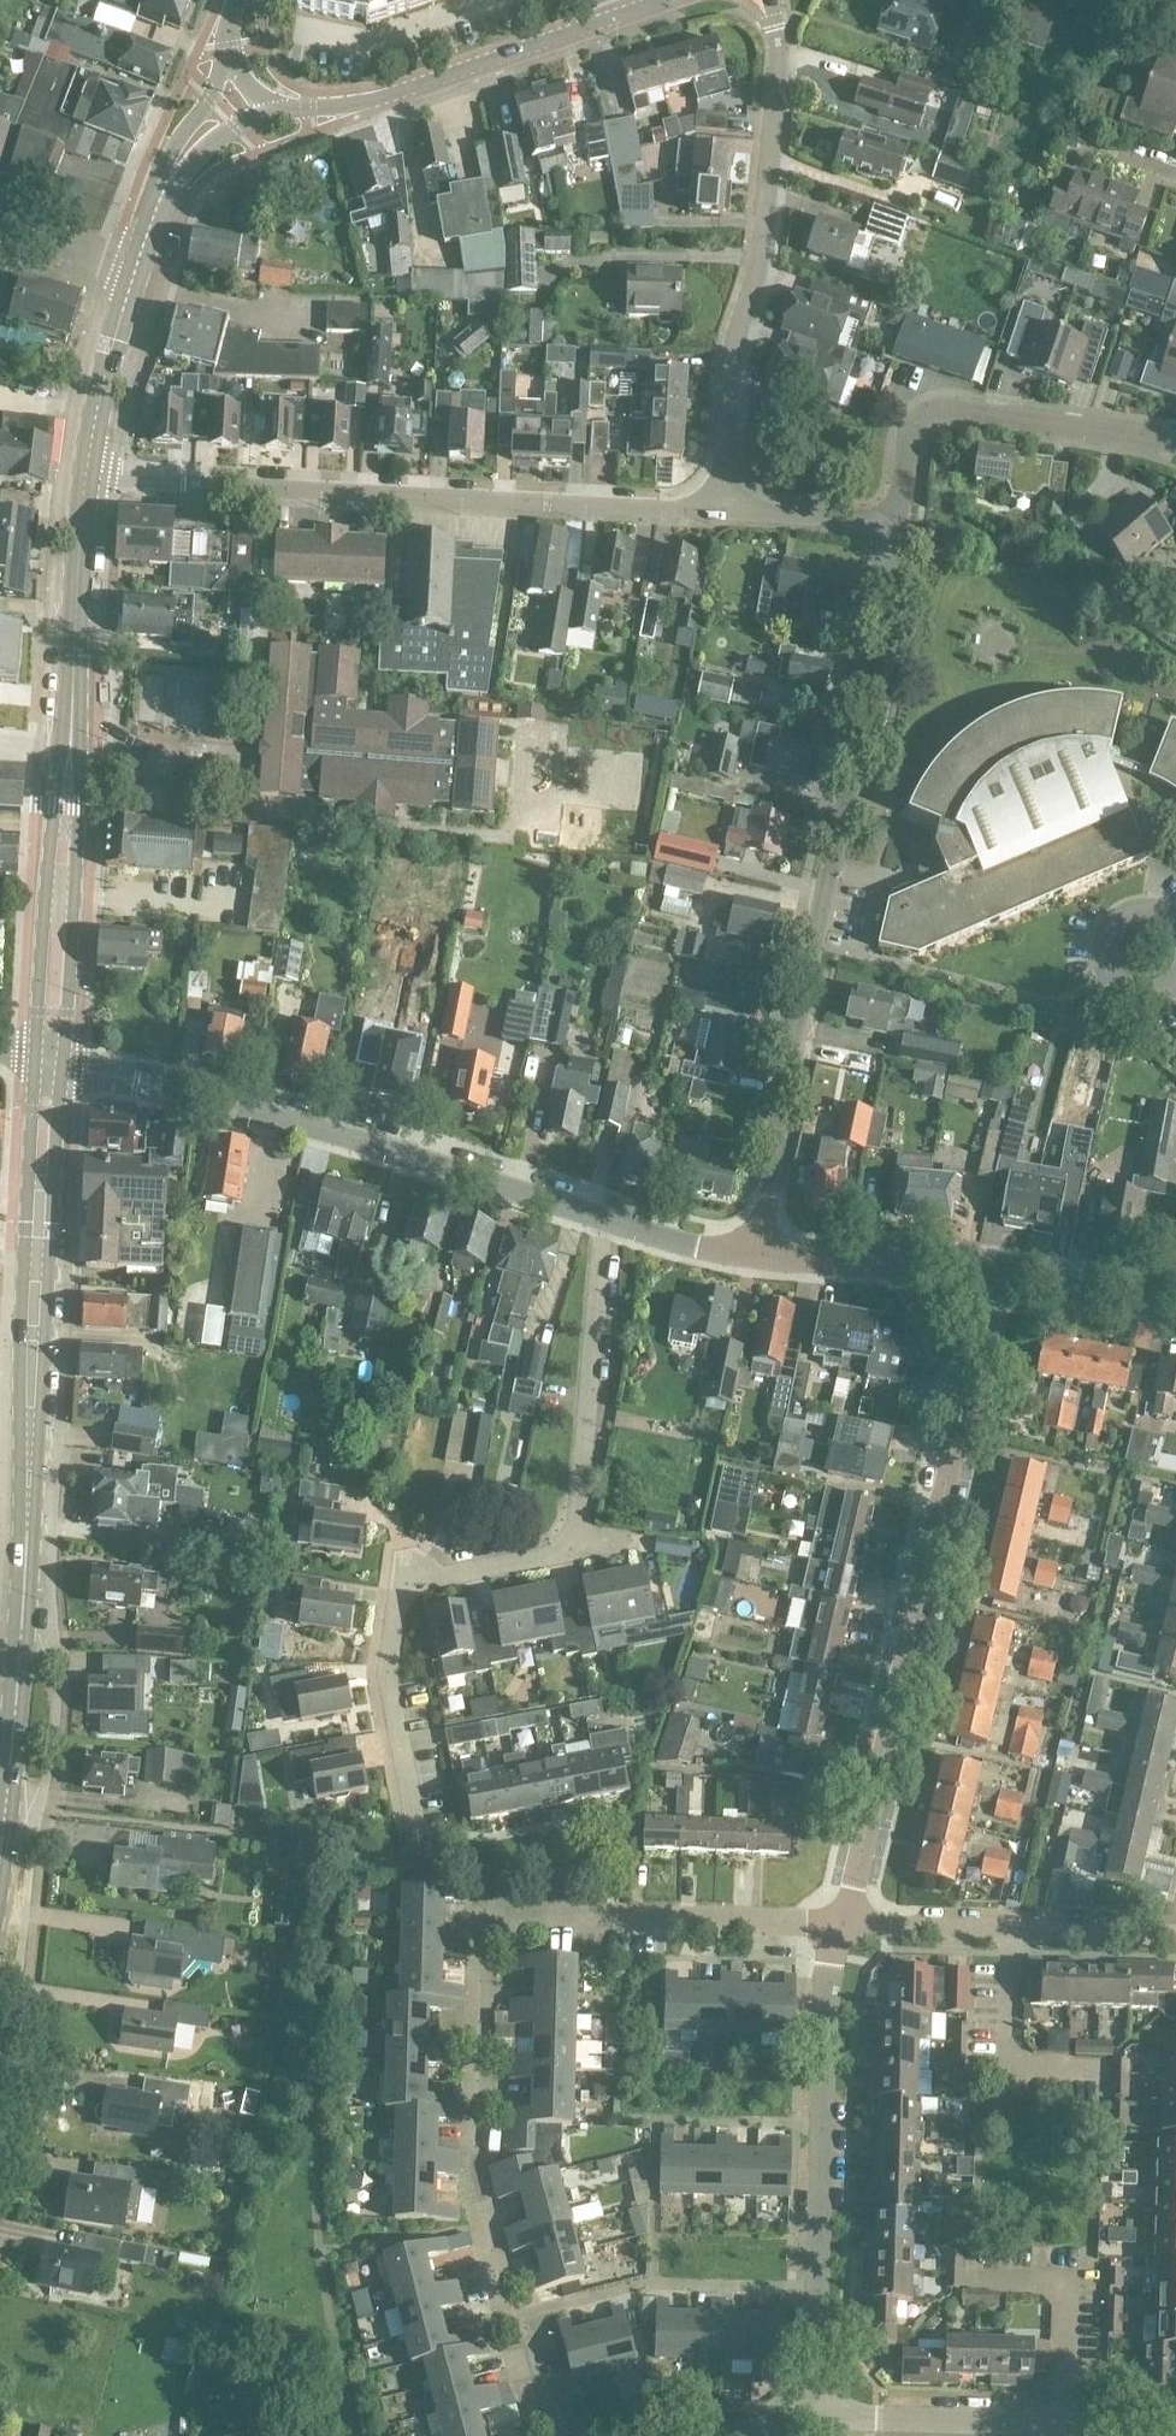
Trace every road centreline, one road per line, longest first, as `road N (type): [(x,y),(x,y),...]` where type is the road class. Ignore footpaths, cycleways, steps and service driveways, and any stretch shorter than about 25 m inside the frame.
road 1 (residential): [(566,2435),(558,2409),(533,2415),(474,2178),(484,1937),(522,1915),(843,1926)]
road 2 (secondary): [(0,1853),(49,1057)]
road 3 (residential): [(896,560),(779,1103),(764,1254)]
road 4 (residential): [(843,1926),(950,1467),(950,1421),(981,1274)]
road 5 (residential): [(84,475),(719,515)]
road 6 (secondary): [(49,1057),(84,475)]
road 7 (residential): [(605,1214),(330,1125),(49,1057)]
road 8 (residential): [(719,515),(734,344),(761,269),(772,175),(779,42),(771,0)]
road 9 (residential): [(816,2419),(825,1991),(843,1926)]
road 10 (residential): [(415,1826),(387,1673),(404,1590),(575,1550)]
road 11 (secondary): [(275,114),(415,86),(663,0)]
road 12 (residential): [(896,560),(908,442),(930,413),(964,408),(1175,443)]
road 13 (residential): [(575,1550),(605,1214)]
road 14 (residential): [(843,1926),(1175,1940)]
road 15 (residential): [(1064,2425),(816,2419)]
road 16 (secondary): [(84,475),(136,263)]
road 17 (residential): [(981,1274),(764,1254)]
road 18 (residential): [(1175,1306),(981,1274)]
road 19 (residential): [(896,560),(861,524),(719,515)]
road 20 (secondary): [(228,53),(168,159),(154,218)]
road 21 (secondary): [(154,218),(215,139),(275,114)]
road 22 (residential): [(764,1254),(605,1214)]
road 23 (residential): [(136,263),(0,241)]
road 24 (residential): [(1175,925),(1140,910),(1119,918),(1100,957),(1108,979)]

